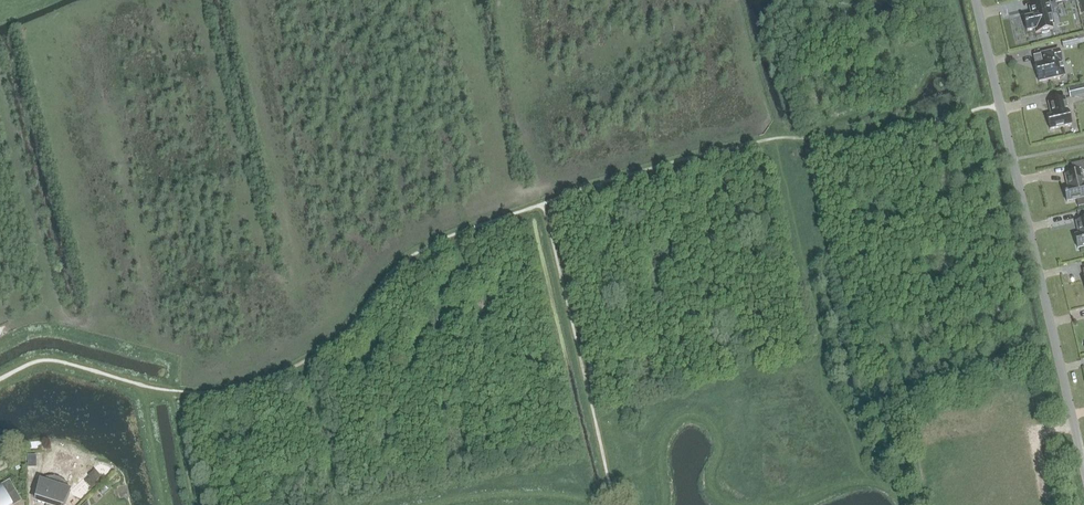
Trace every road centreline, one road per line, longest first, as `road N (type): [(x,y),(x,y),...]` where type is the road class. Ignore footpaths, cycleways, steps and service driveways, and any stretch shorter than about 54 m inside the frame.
road 1 (unclassified): [(1083,472),(974,0)]

